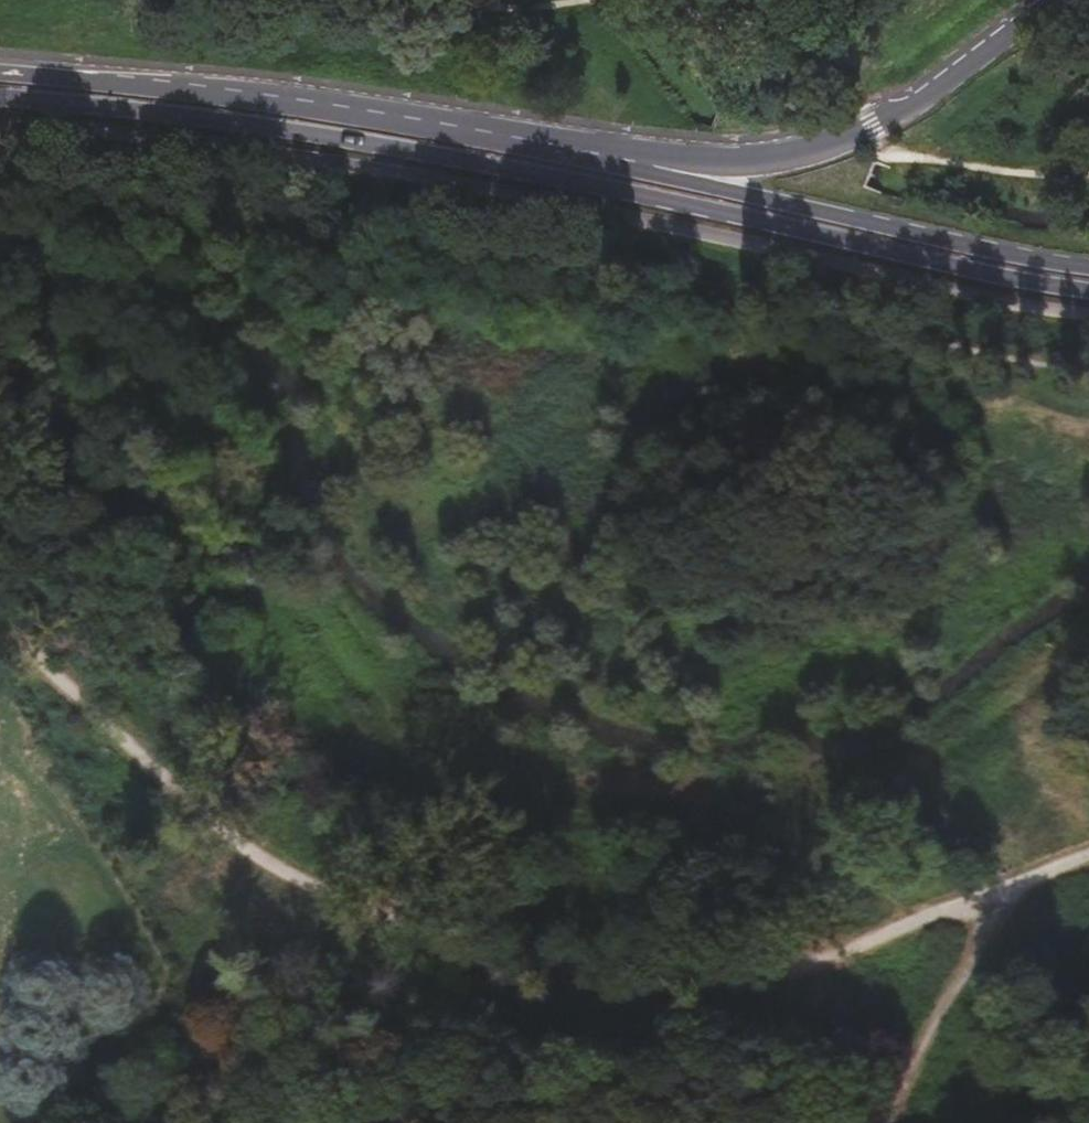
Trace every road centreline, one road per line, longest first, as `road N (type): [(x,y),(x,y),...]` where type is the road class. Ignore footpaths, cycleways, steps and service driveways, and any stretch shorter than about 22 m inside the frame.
road 1 (track): [(0,587),(59,665),(253,860),(434,945),(553,973),(751,979),(1088,857)]
road 2 (secondary): [(1088,279),(562,170),(199,106)]
road 3 (secondary): [(765,160),(675,156),(331,105),(199,106)]
road 4 (tertiary): [(1047,0),(869,130),(765,160)]
road 5 (track): [(253,860),(197,1082),(170,1122)]
road 6 (track): [(993,894),(966,970),(887,1122)]
road 7 (secondary): [(199,106),(3,84)]

